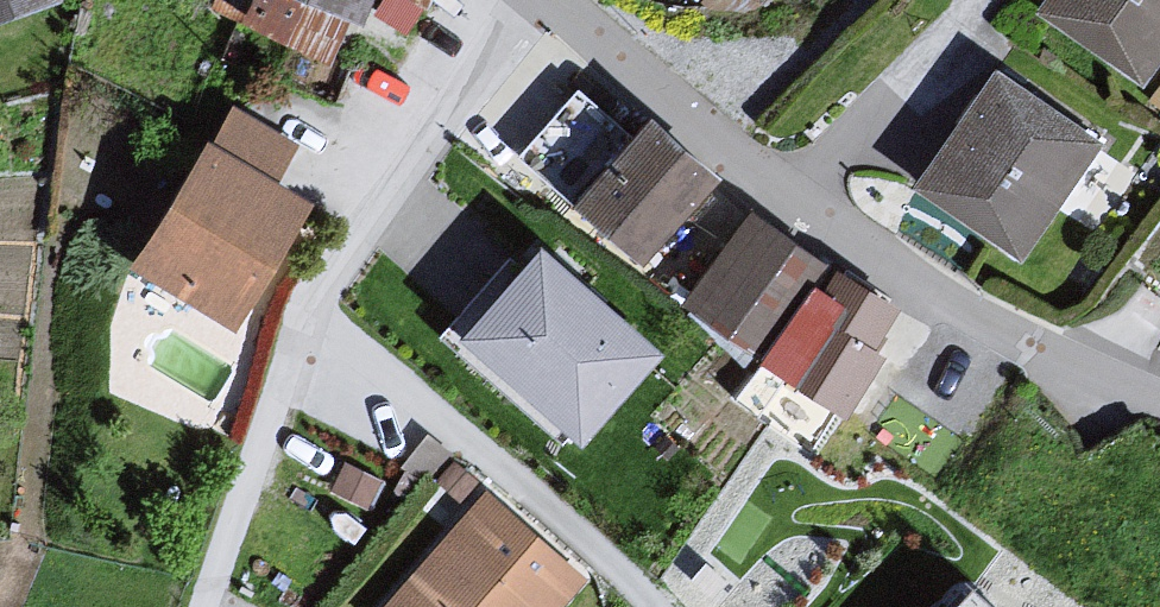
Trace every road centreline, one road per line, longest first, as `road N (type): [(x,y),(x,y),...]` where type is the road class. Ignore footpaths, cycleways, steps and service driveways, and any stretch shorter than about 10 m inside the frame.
road 1 (residential): [(1159,400),(983,323),(890,266),(793,200),(547,0)]
road 2 (residential): [(525,0),(306,316),(206,606)]

